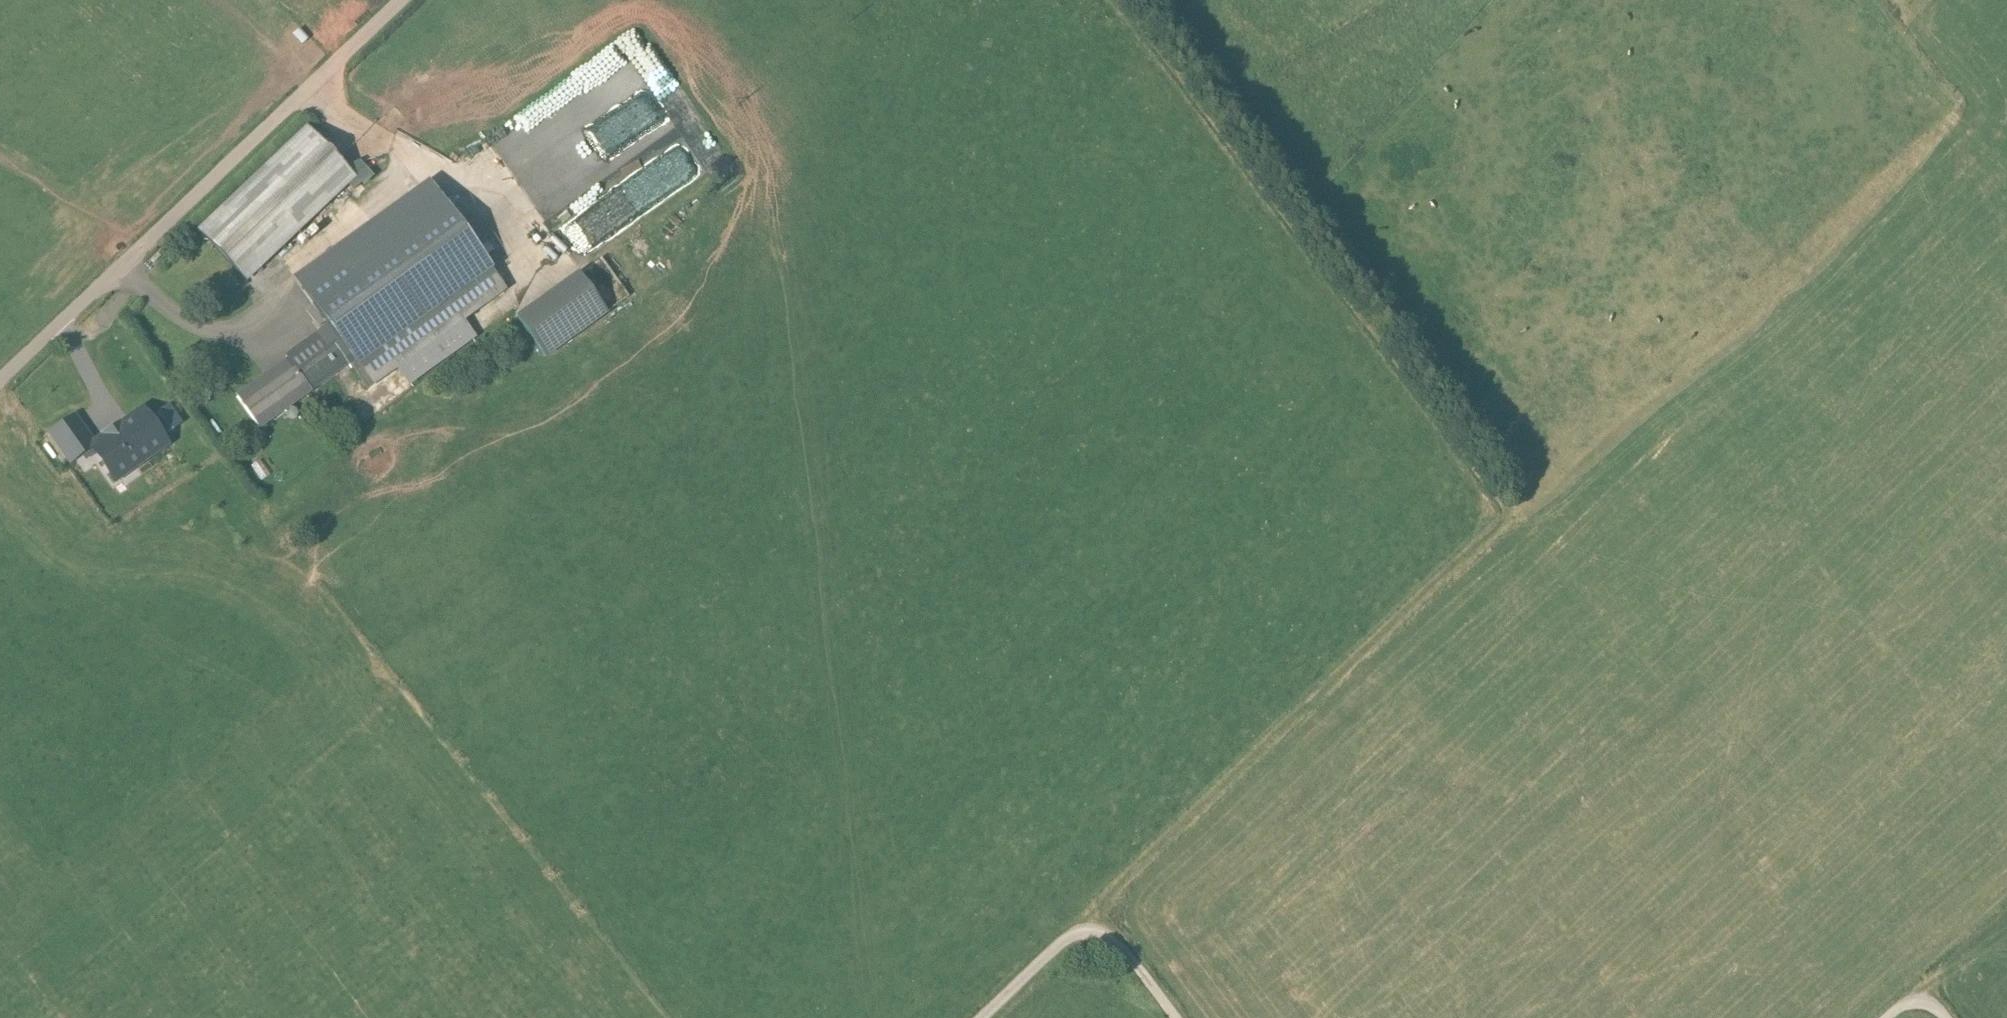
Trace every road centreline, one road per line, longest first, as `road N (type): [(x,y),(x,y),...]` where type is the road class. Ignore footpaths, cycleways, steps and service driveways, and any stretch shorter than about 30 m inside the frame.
road 1 (track): [(403,0),(0,386)]
road 2 (track): [(1175,1017),(1105,934),(1073,932),(984,1017)]

